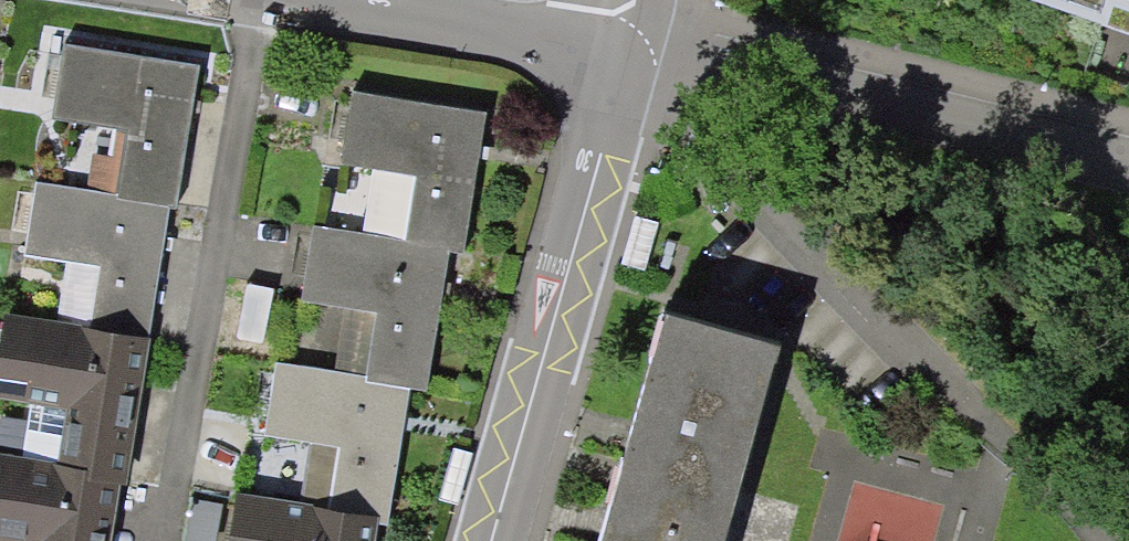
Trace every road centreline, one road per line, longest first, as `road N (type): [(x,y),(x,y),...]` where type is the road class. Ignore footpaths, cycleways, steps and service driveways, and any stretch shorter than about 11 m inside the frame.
road 1 (track): [(619,47),(1106,540)]
road 2 (residential): [(1128,163),(906,105),(619,47)]
road 3 (residential): [(619,47),(494,540)]
road 4 (residential): [(344,0),(619,47)]

